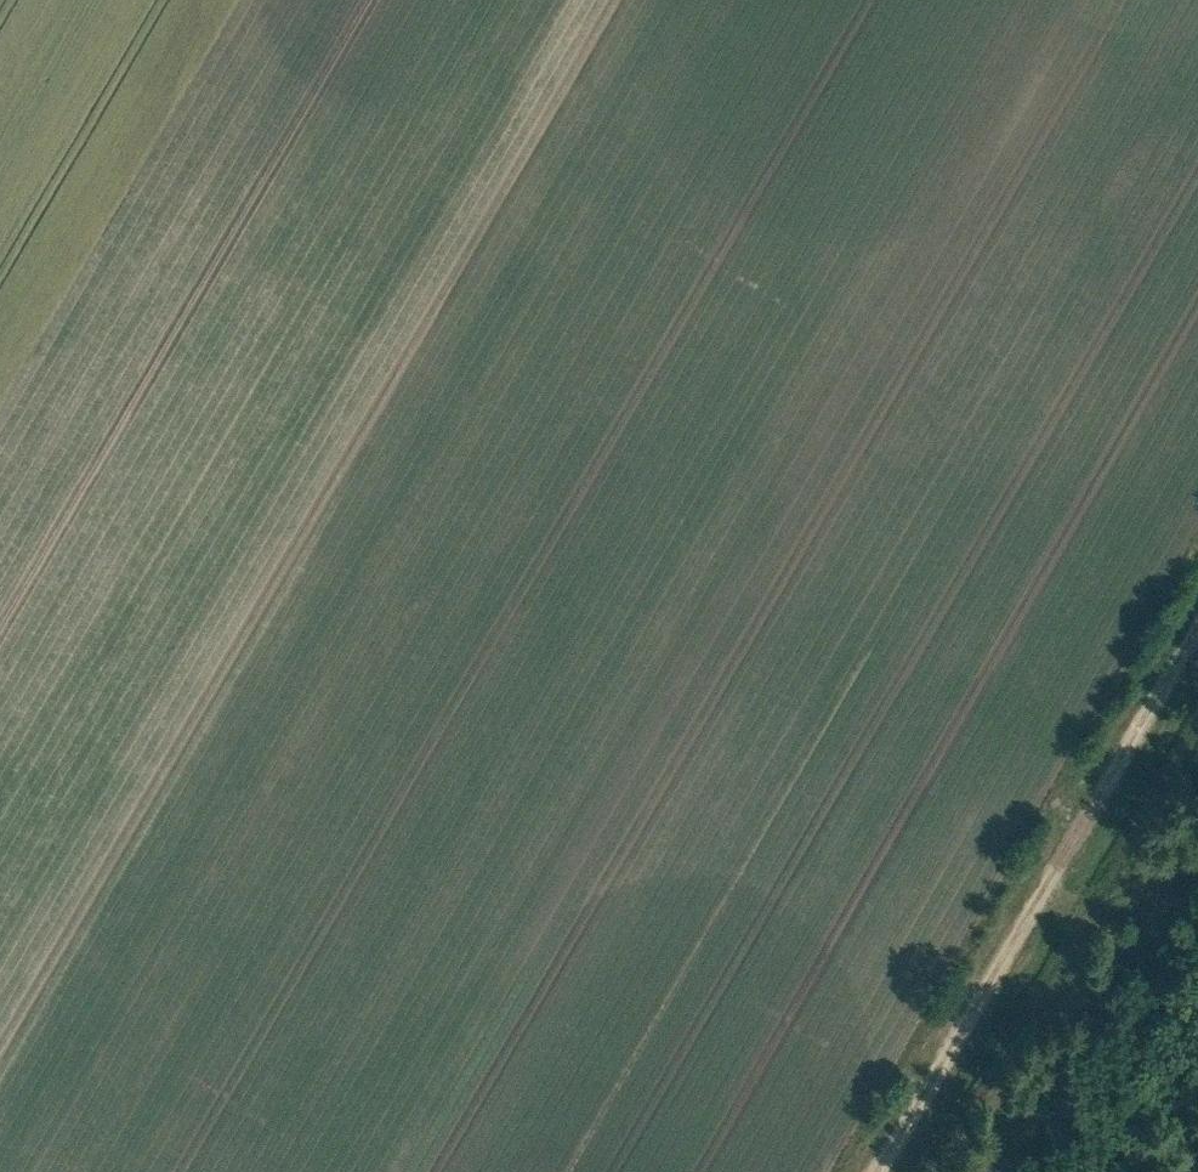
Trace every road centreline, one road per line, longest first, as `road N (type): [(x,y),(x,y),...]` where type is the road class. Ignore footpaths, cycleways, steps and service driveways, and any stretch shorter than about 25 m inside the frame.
road 1 (track): [(852,1171),(1197,587)]

